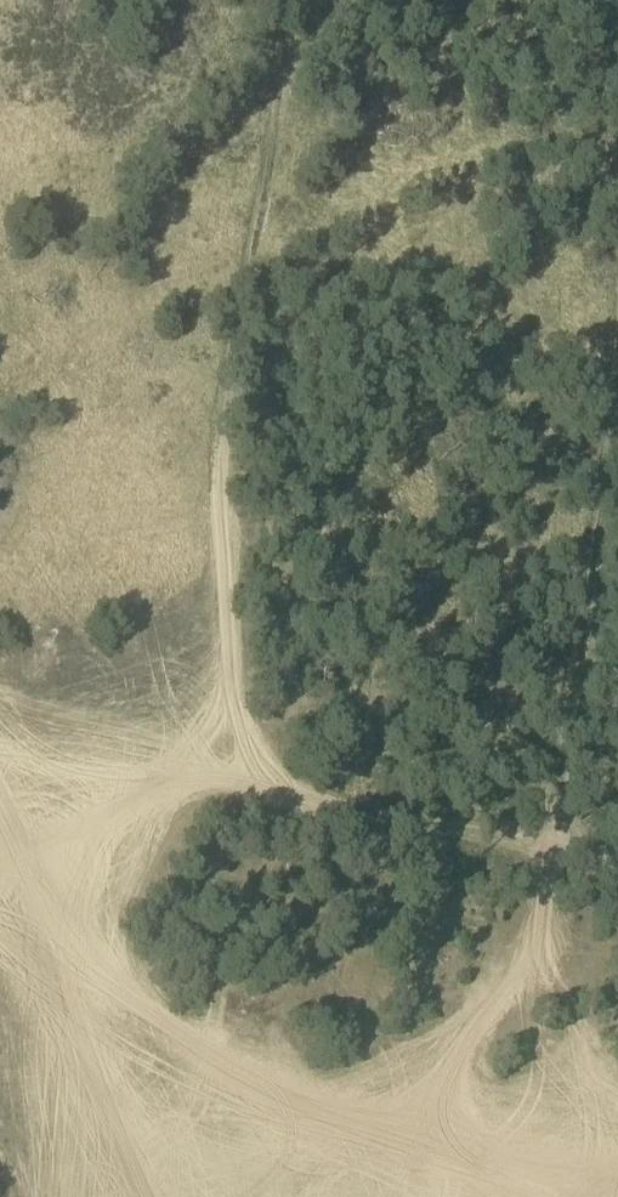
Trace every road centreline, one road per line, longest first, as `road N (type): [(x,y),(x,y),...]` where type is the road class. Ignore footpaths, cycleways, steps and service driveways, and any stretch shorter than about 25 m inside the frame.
road 1 (track): [(560,831),(345,822),(247,768),(234,663),(233,425),(261,173),(294,0)]
road 2 (track): [(247,768),(113,785),(46,950),(81,1196)]
road 3 (track): [(617,857),(560,831),(594,622),(617,359)]
road 4 (track): [(0,837),(46,950)]

